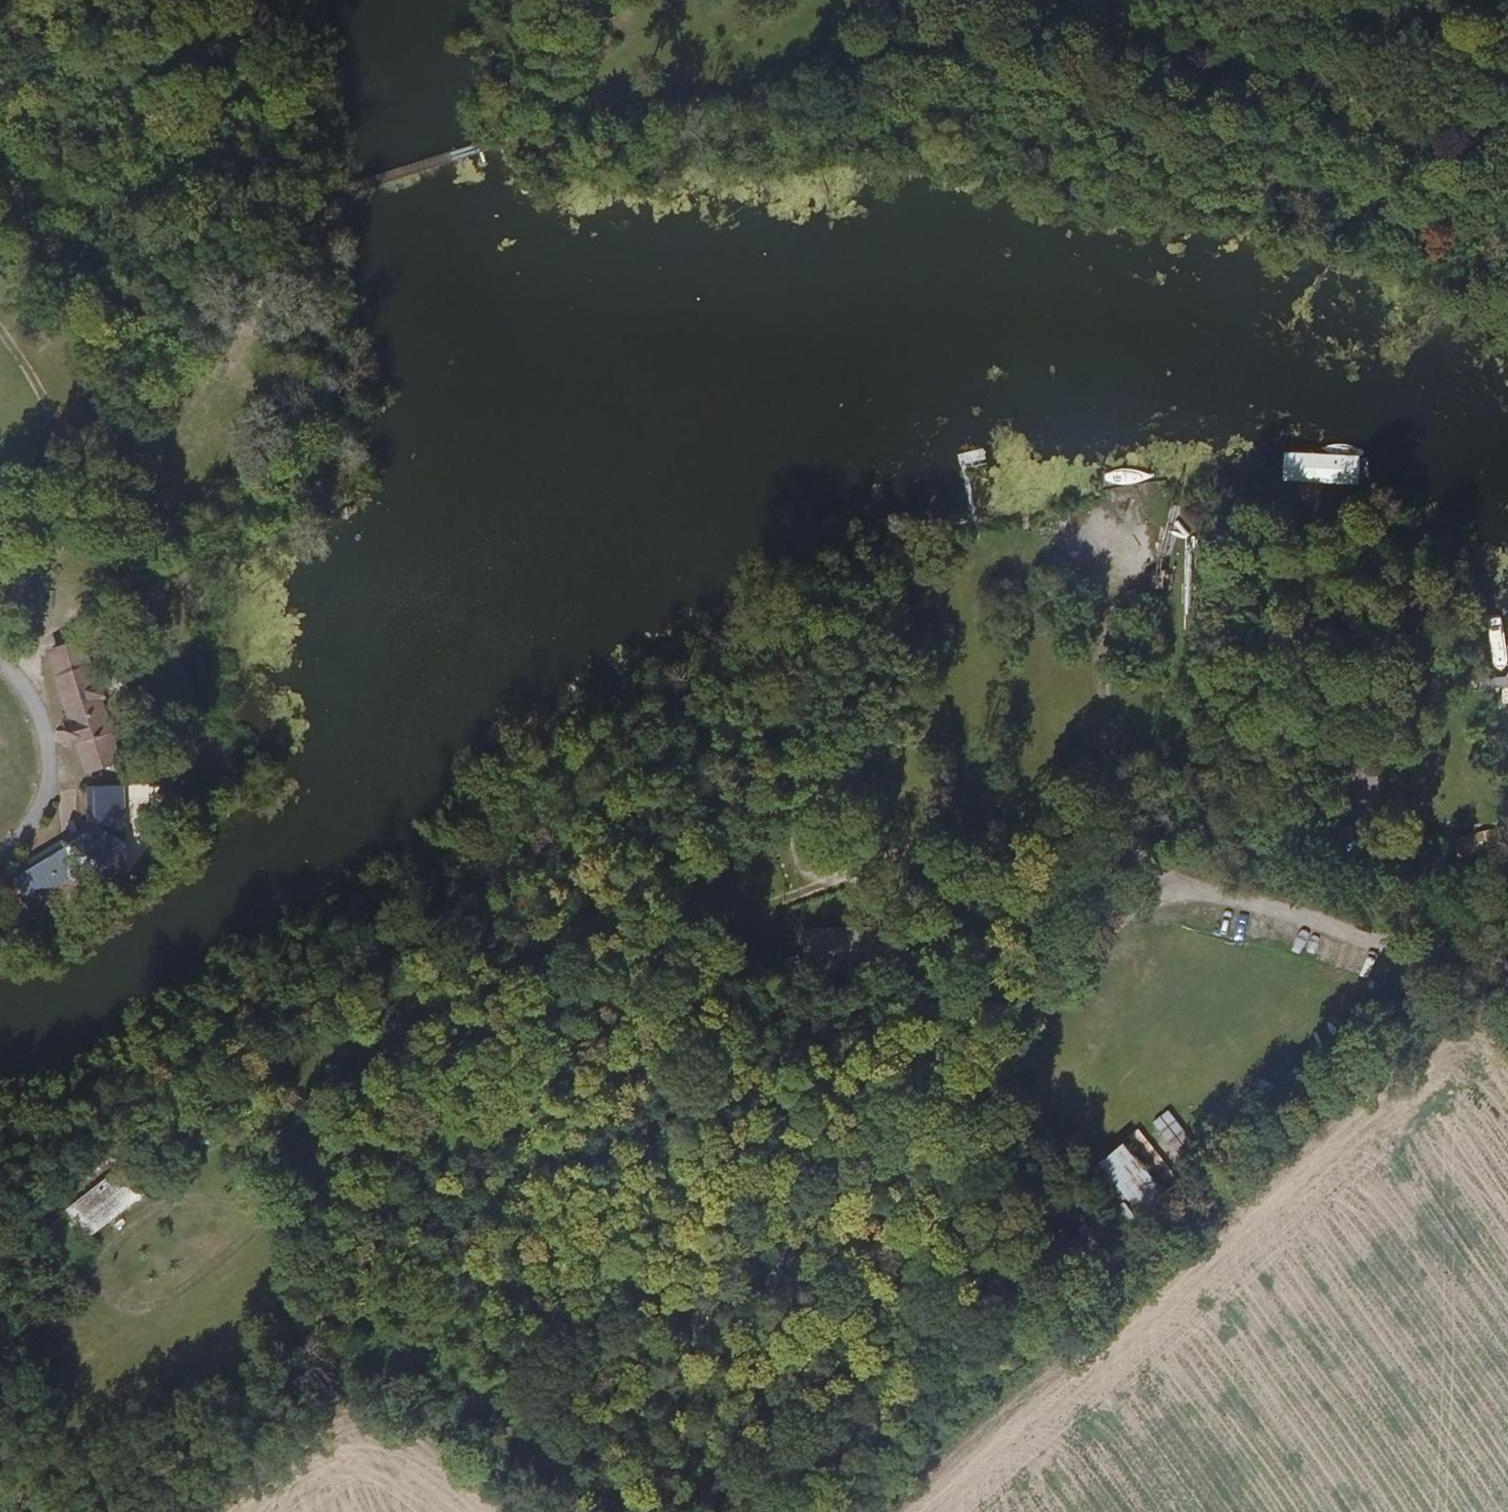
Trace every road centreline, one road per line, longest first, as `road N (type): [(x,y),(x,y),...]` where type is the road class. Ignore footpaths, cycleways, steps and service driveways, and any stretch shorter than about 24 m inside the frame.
road 1 (track): [(0,857),(46,793),(45,726),(16,673),(0,665)]

